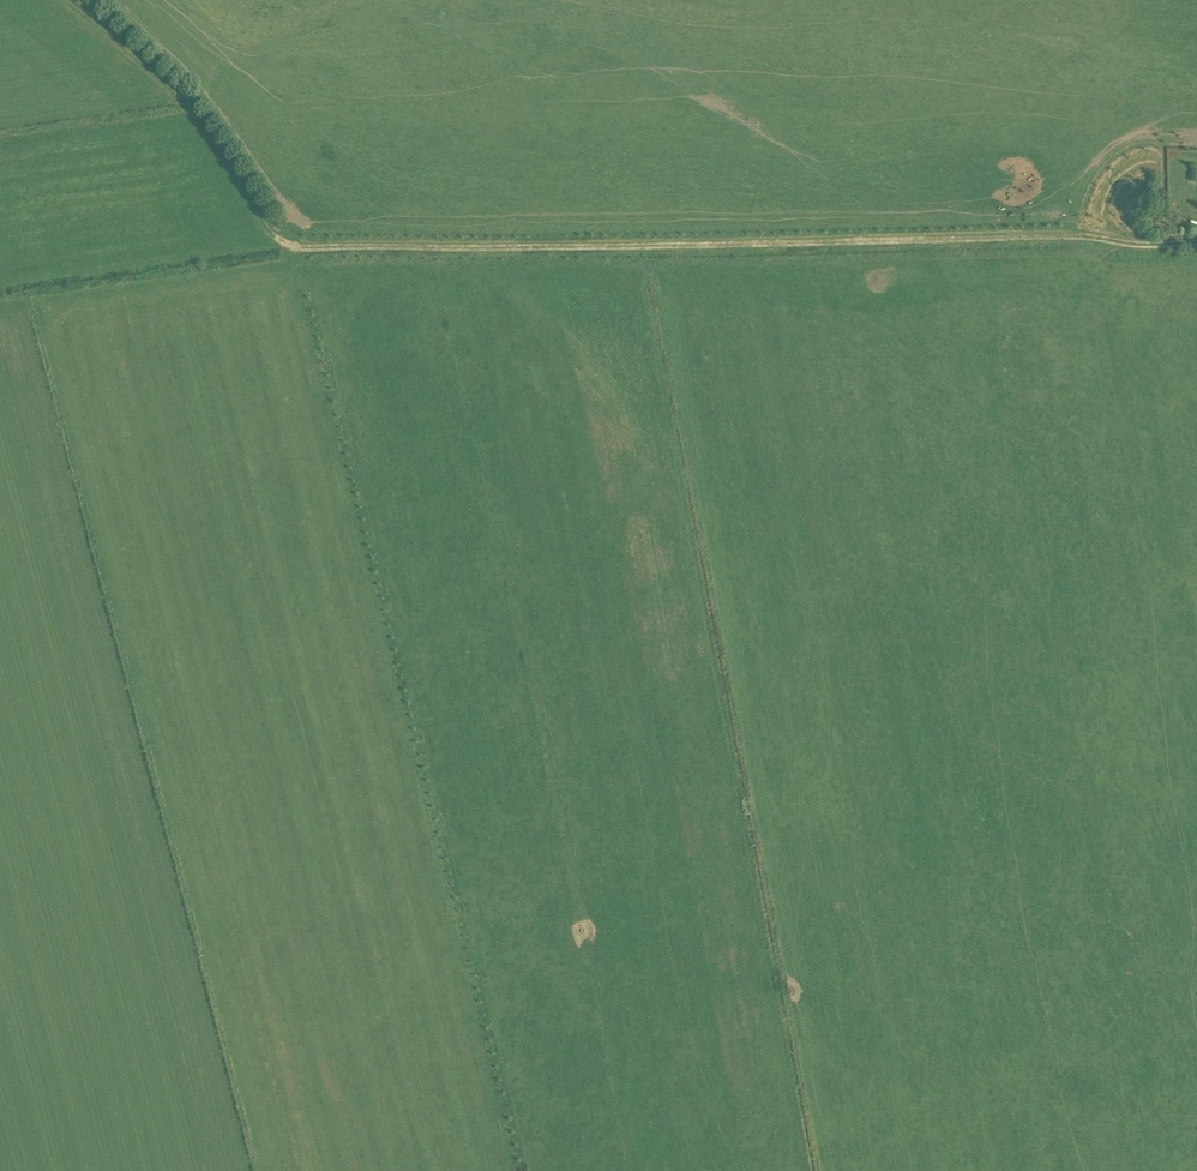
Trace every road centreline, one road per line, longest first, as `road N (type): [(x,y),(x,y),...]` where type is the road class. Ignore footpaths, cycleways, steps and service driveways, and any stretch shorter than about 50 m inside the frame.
road 1 (track): [(1196,242),(289,246),(168,89),(64,0)]

